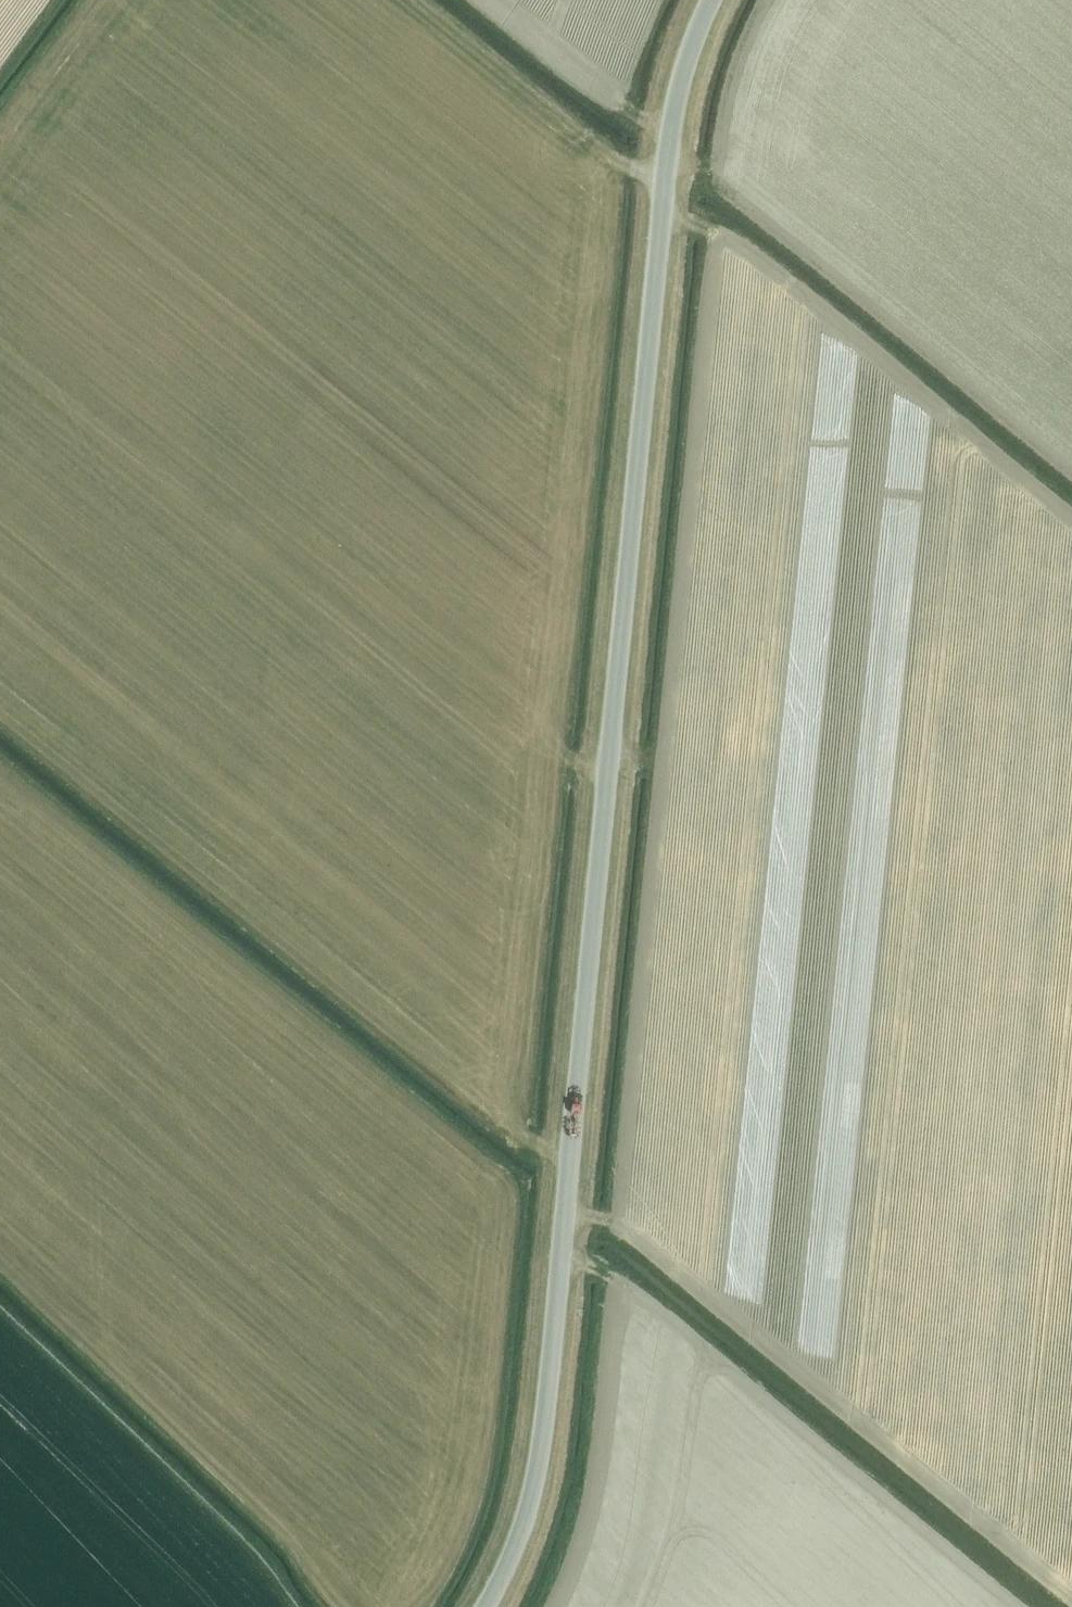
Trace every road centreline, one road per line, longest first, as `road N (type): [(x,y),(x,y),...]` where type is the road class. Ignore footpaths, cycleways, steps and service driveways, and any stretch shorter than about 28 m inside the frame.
road 1 (unclassified): [(490,1606),(532,1517),(556,1364),(671,129),(689,56),(716,0)]

